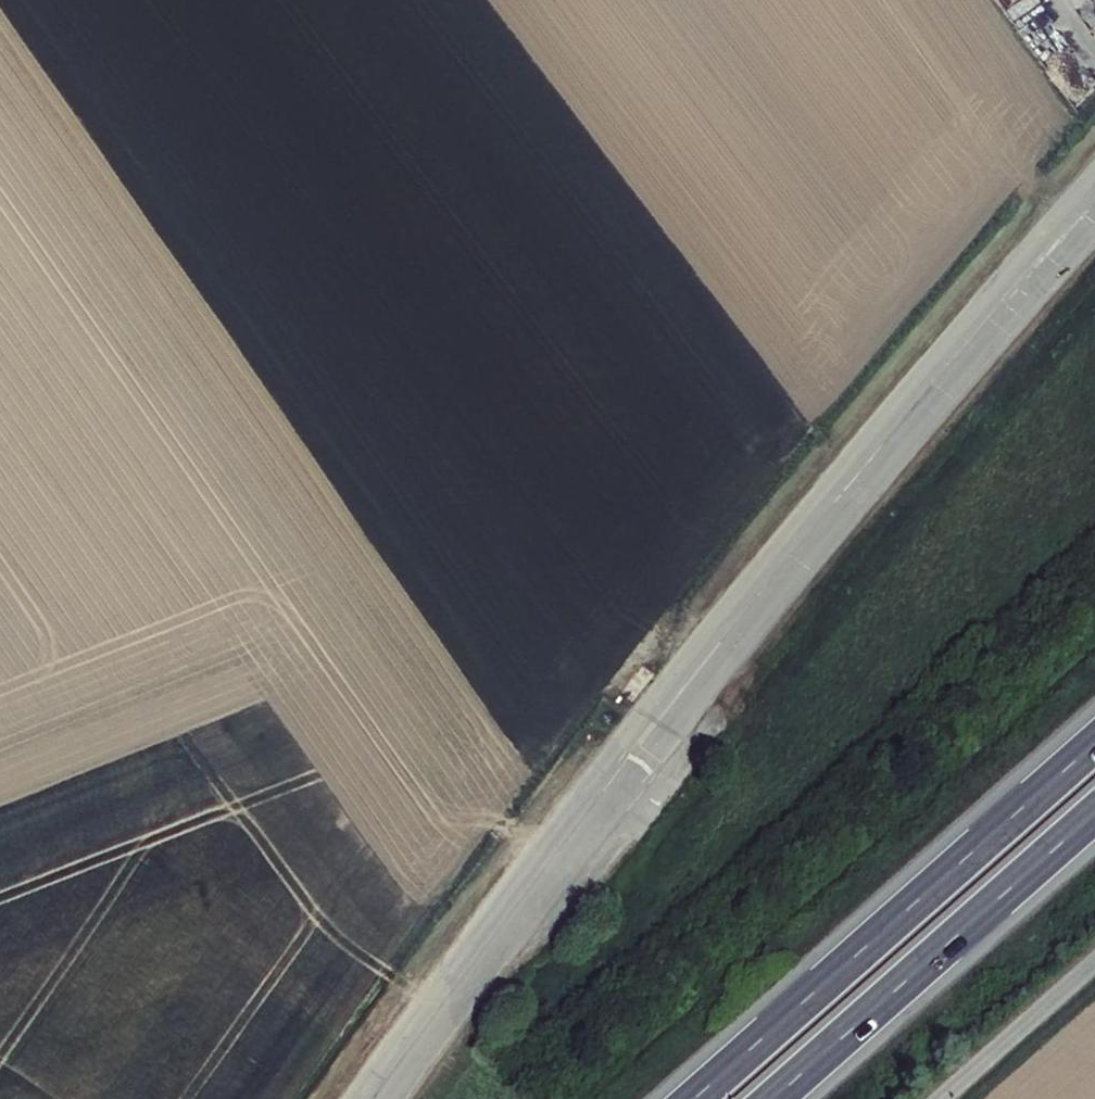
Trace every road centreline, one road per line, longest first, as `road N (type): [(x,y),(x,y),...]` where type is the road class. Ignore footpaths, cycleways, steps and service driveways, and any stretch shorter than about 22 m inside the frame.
road 1 (trunk): [(1094,745),(697,1098)]
road 2 (trunk): [(776,1098),(1094,814)]
road 3 (unclassified): [(939,1098),(1094,961)]

